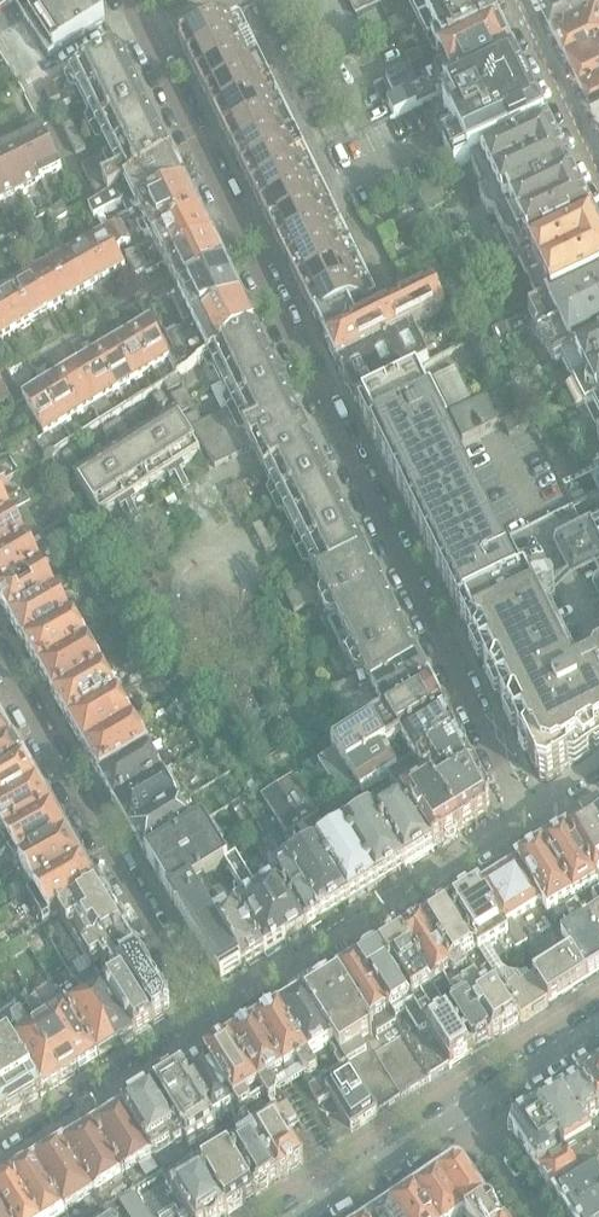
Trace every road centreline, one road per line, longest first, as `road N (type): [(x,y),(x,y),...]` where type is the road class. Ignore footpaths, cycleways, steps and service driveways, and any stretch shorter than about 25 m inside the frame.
road 1 (residential): [(121,0),(526,818)]
road 2 (residential): [(208,1015),(0,664)]
road 3 (residential): [(526,818),(208,1015)]
road 4 (residential): [(208,1015),(184,1054),(0,1162)]
road 5 (residential): [(463,1113),(305,1216)]
road 6 (residential): [(519,0),(598,162)]
road 7 (residential): [(598,1025),(463,1113)]
road 8 (residential): [(534,1216),(463,1113)]

